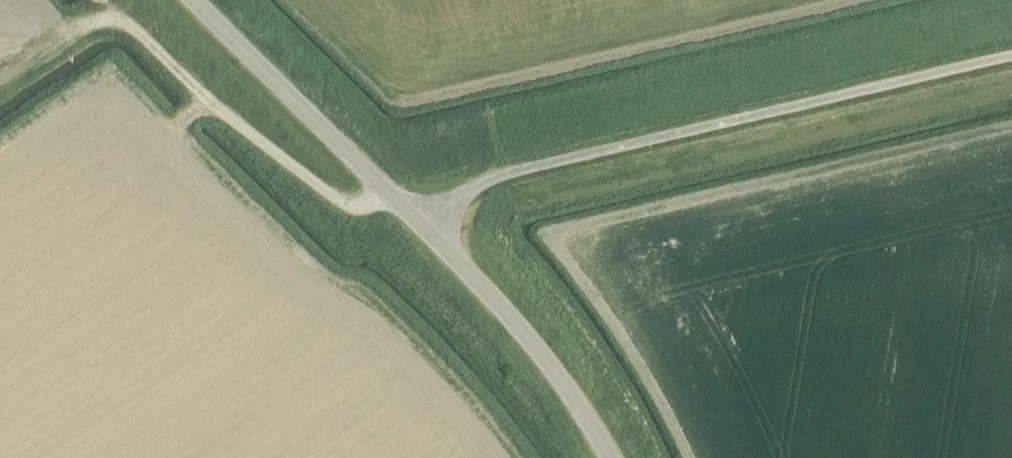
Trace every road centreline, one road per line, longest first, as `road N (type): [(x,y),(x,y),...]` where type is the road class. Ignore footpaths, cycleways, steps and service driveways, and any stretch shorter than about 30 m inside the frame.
road 1 (unclassified): [(425,230),(492,175),(1011,54)]
road 2 (unclassified): [(425,230),(193,0)]
road 3 (unclassified): [(615,457),(530,335),(425,230)]

